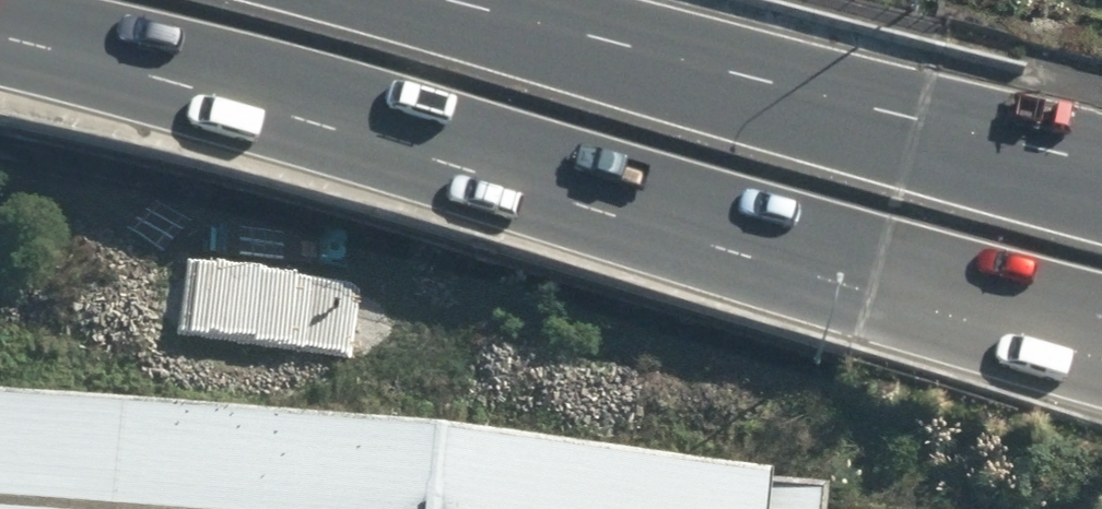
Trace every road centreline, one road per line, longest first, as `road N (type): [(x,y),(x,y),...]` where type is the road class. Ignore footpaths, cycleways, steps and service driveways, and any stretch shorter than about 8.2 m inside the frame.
road 1 (primary): [(1101,353),(680,252),(332,152),(0,77)]
road 2 (primary): [(327,0),(1101,183)]

